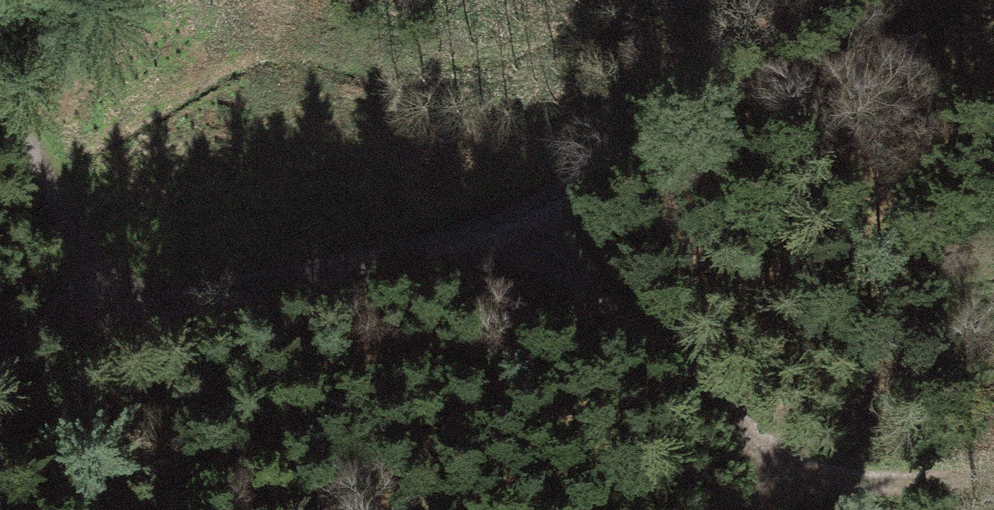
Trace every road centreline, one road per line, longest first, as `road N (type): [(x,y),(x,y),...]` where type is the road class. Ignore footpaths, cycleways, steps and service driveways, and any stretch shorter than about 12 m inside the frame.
road 1 (unclassified): [(0,359),(95,315),(515,229),(684,113),(771,0)]
road 2 (track): [(515,229),(778,463),(863,487),(993,479)]
road 3 (track): [(0,106),(56,205),(95,315)]

